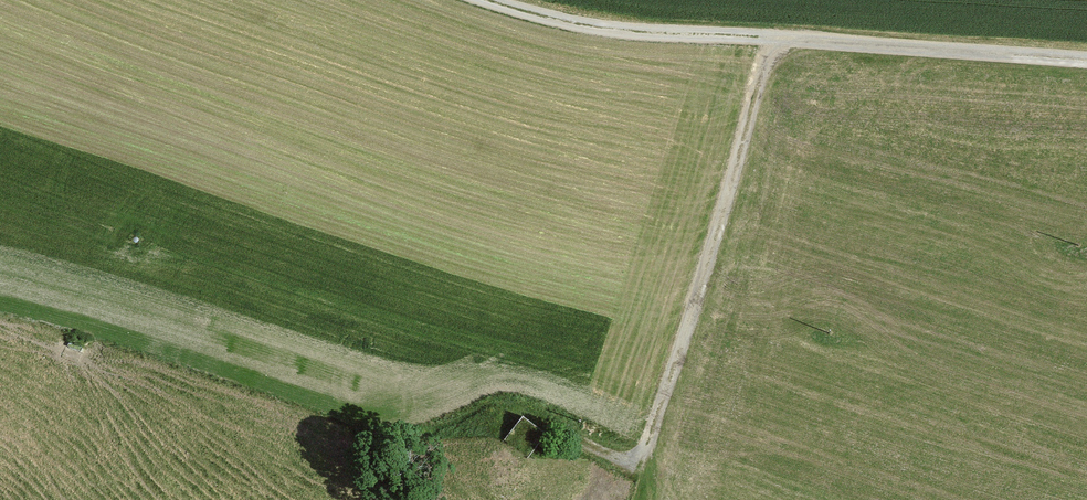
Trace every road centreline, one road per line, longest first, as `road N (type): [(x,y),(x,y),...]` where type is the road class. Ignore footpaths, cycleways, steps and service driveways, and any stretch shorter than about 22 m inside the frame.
road 1 (track): [(383,451),(409,435),(521,411),(596,451),(638,461),(774,37)]
road 2 (track): [(1086,63),(911,55),(774,37),(592,33),(473,0)]

